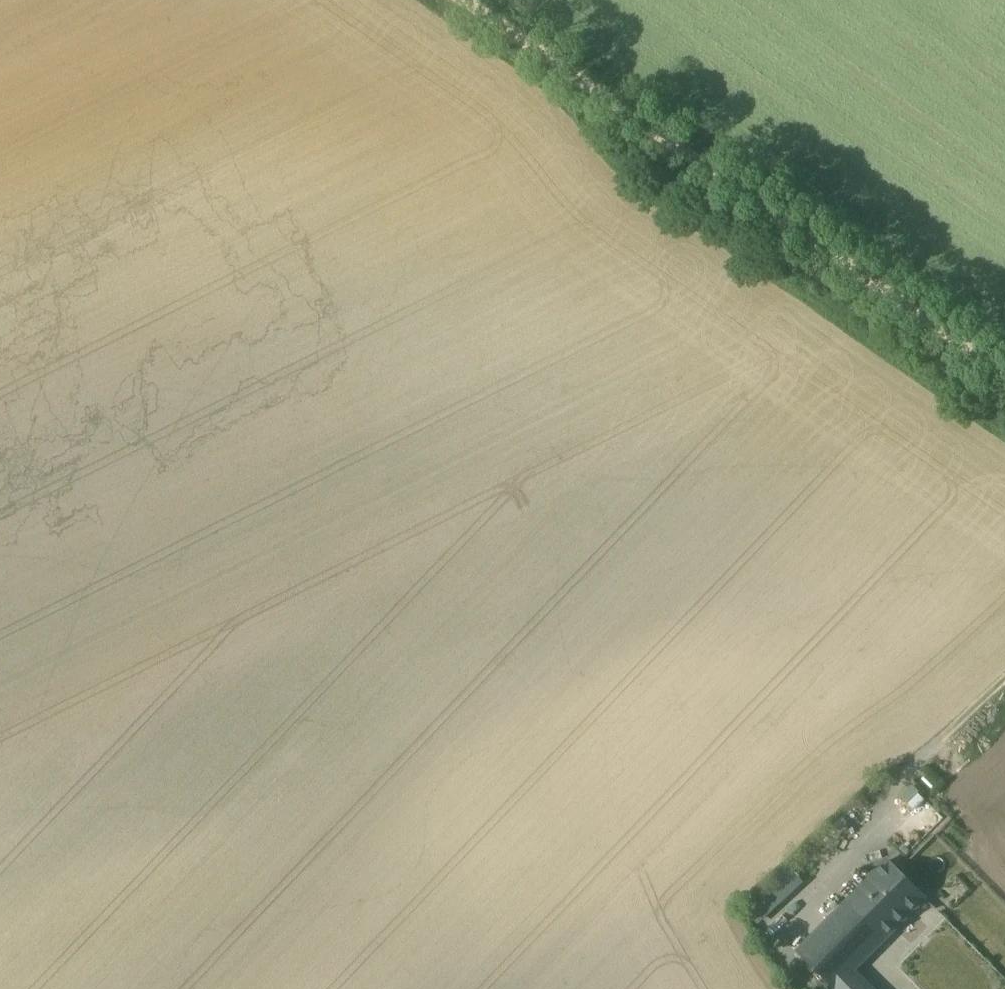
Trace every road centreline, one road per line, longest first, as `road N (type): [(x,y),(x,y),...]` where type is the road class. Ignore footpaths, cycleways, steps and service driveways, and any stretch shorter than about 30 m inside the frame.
road 1 (track): [(465,0),(1004,372)]

